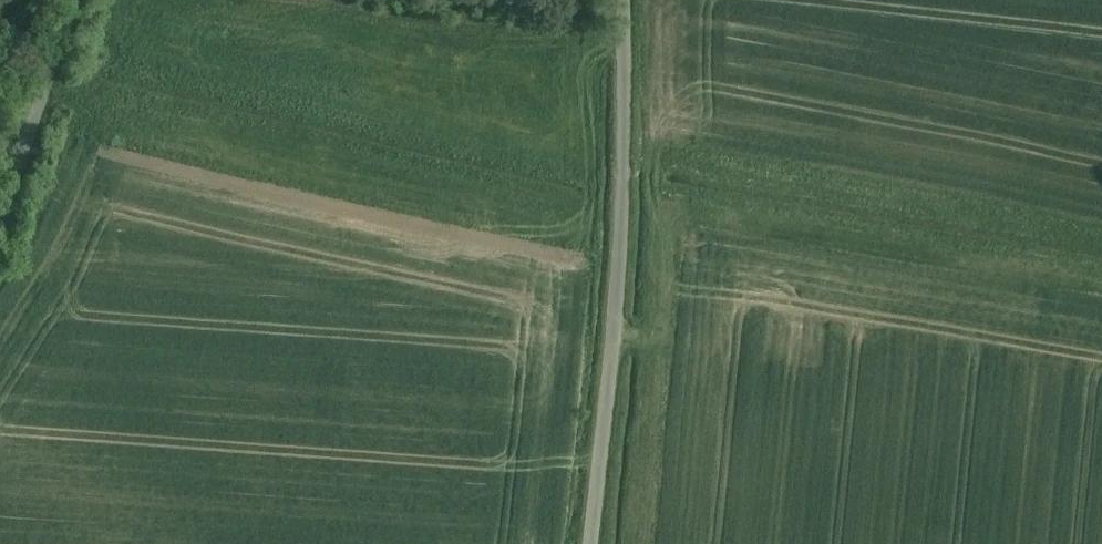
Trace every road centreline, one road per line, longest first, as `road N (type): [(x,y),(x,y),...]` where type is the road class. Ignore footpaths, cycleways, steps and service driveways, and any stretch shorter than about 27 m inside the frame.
road 1 (unclassified): [(591,543),(611,351),(621,0)]
road 2 (unclassified): [(0,203),(57,0)]

